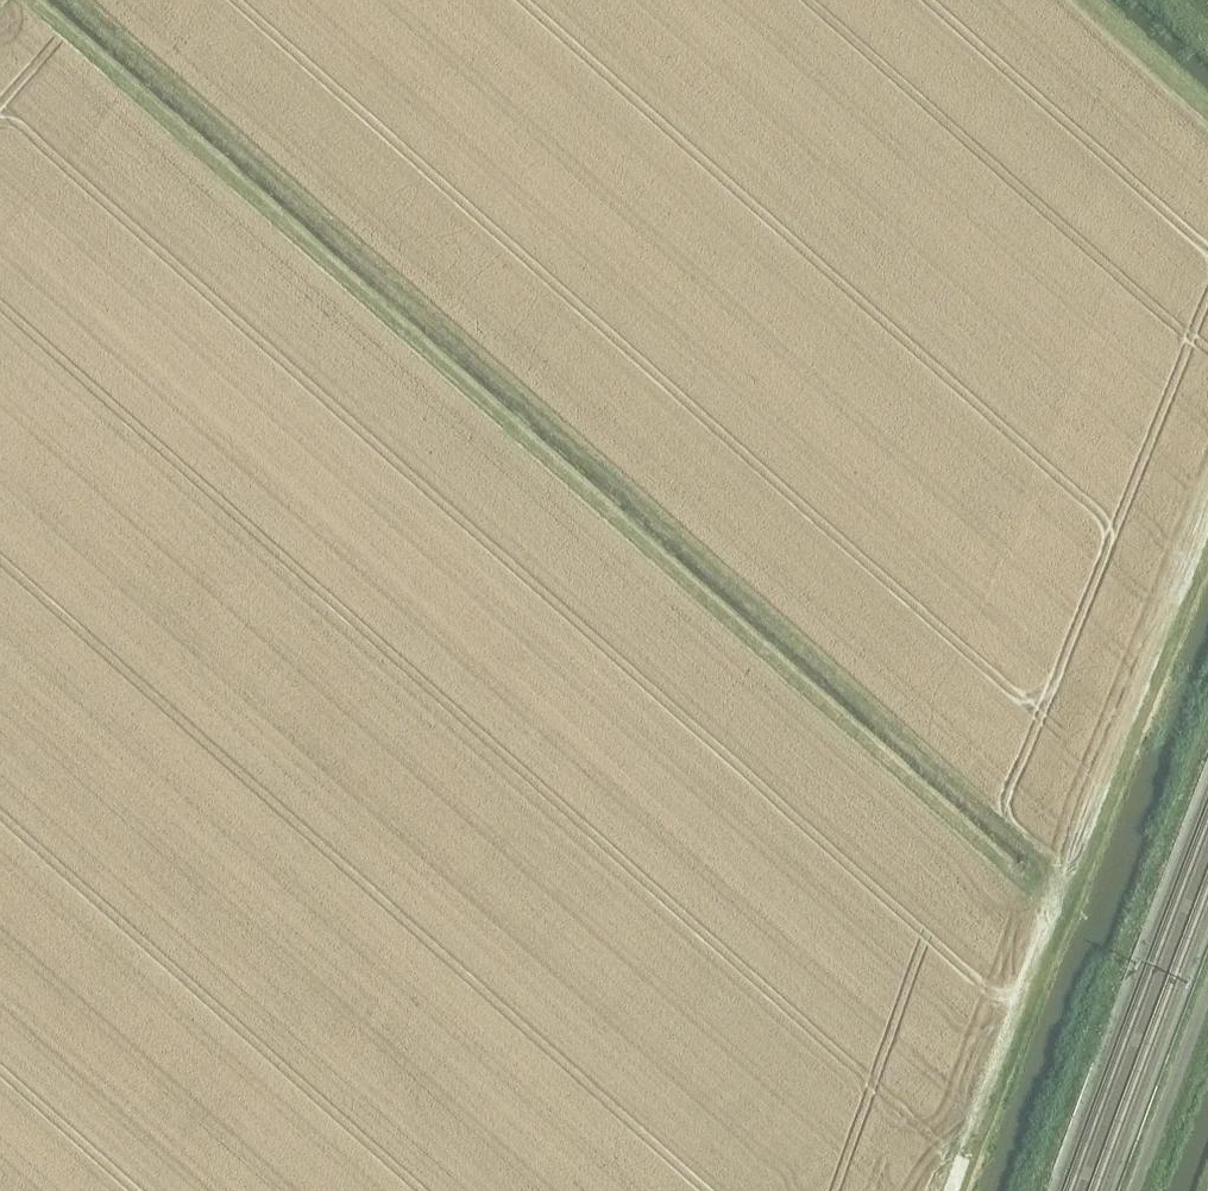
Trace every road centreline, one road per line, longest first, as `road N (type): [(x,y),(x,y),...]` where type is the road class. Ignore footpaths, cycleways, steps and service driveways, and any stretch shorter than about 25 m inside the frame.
road 1 (track): [(954,1190),(1055,938)]

